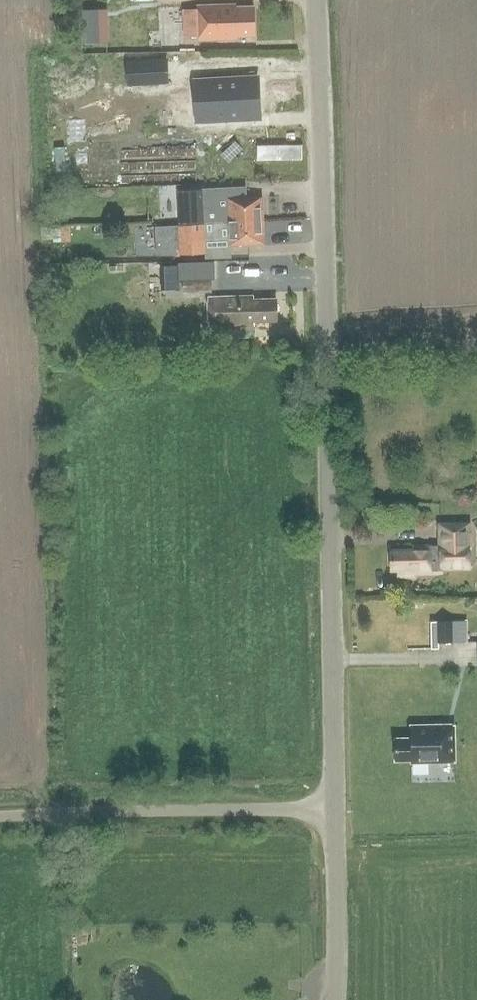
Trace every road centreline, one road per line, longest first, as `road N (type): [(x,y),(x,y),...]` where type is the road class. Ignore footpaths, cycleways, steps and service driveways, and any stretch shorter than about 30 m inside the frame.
road 1 (tertiary): [(332,811),(316,0)]
road 2 (unclassified): [(0,826),(332,811)]
road 3 (tertiary): [(338,999),(332,811)]

